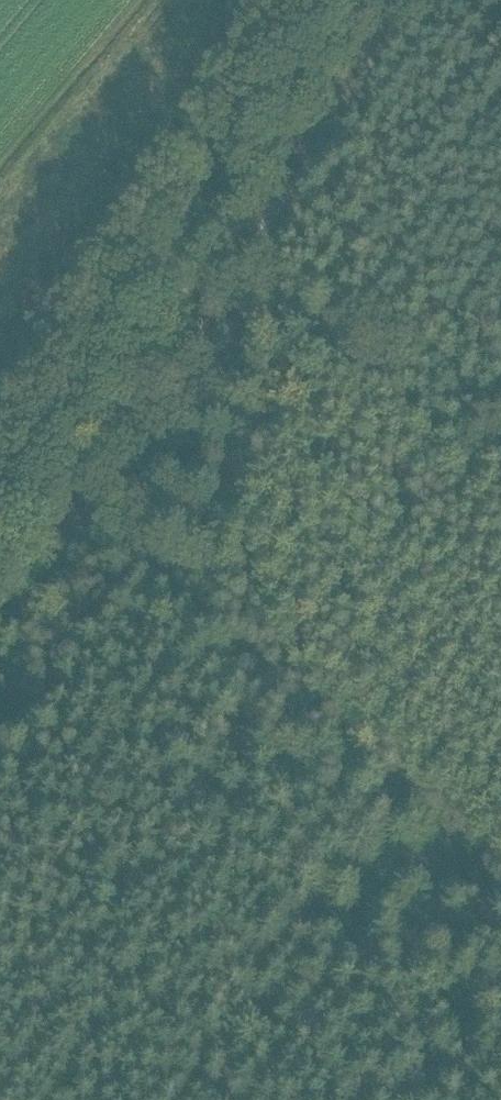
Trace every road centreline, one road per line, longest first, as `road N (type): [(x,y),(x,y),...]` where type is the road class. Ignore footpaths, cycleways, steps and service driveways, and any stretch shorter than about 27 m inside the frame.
road 1 (track): [(392,0),(0,607)]

